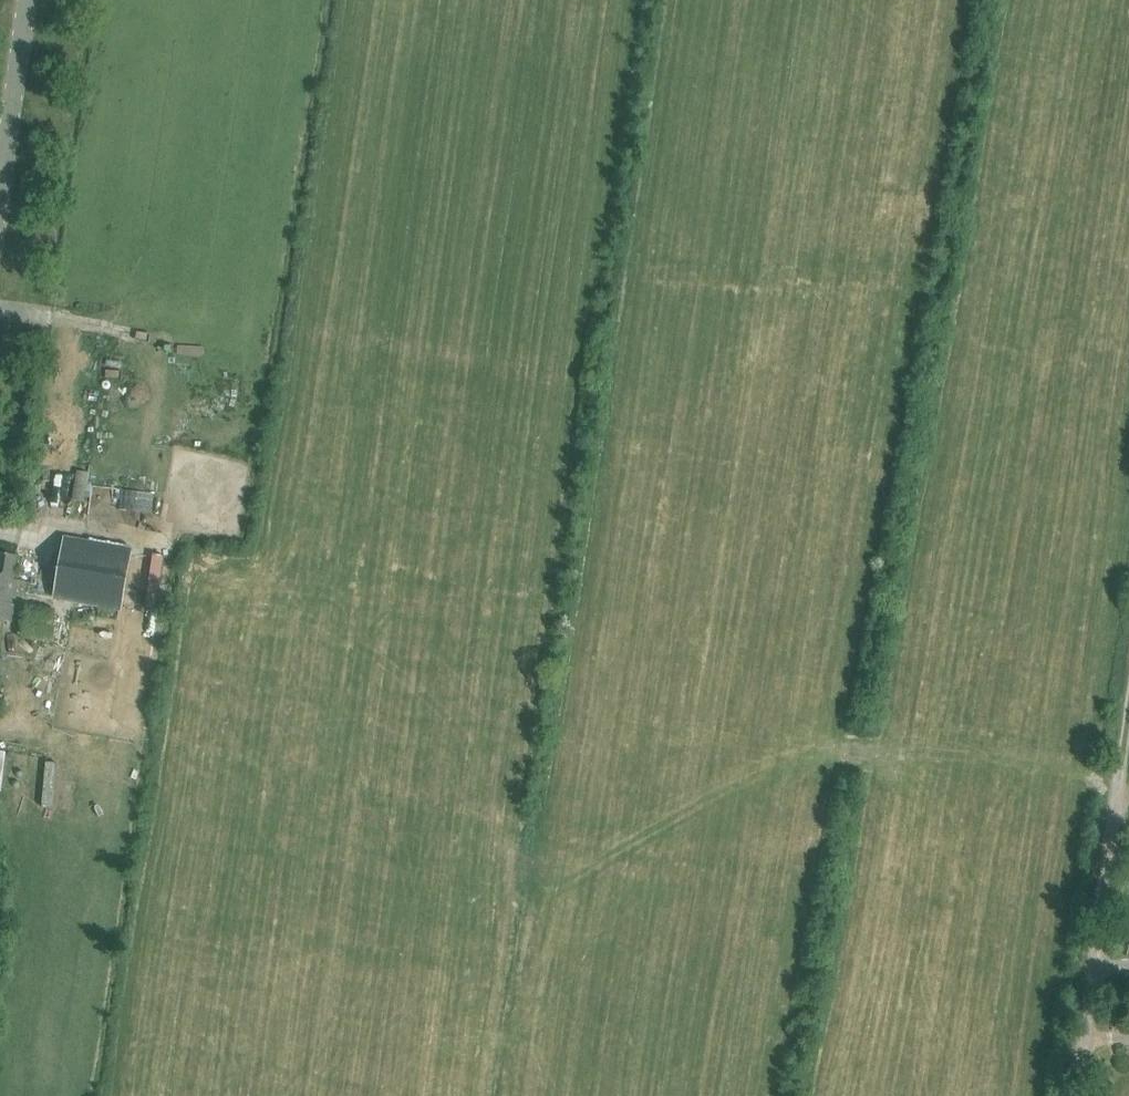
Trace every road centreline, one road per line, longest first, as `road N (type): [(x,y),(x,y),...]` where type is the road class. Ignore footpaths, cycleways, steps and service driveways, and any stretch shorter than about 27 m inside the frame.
road 1 (unclassified): [(1080,1095),(1128,736)]
road 2 (unclassified): [(0,183),(26,0)]

